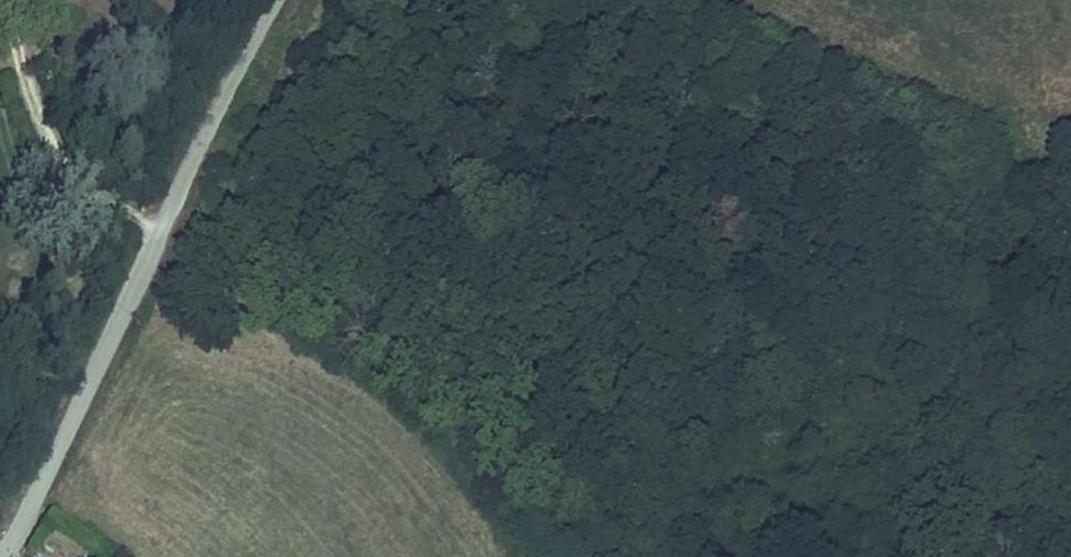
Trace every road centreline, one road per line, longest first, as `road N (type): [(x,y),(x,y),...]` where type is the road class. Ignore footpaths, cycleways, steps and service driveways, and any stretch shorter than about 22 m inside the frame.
road 1 (residential): [(281,0),(195,154),(21,528),(0,549)]

